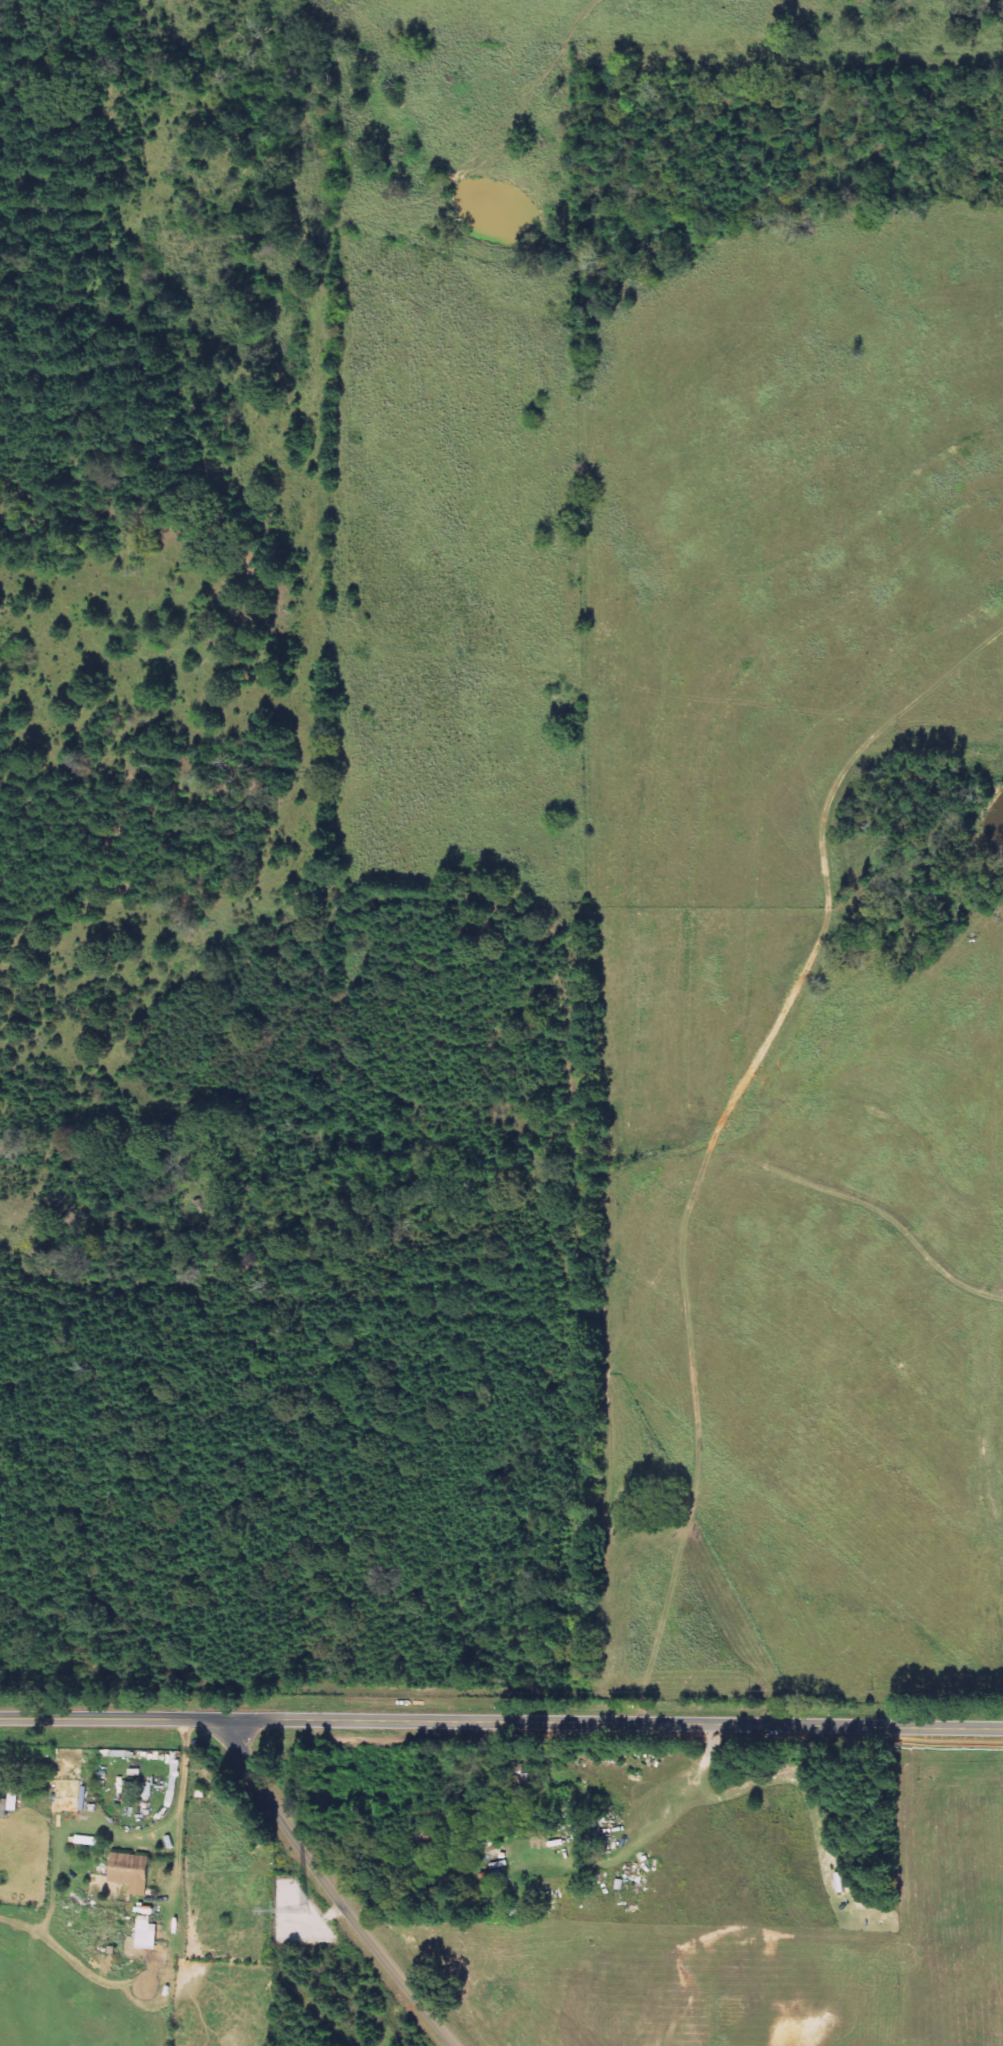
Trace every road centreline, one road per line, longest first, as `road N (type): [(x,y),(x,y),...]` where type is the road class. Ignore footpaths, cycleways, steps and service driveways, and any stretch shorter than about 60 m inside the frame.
road 1 (tertiary): [(0,1718),(1002,1728)]
road 2 (tertiary): [(456,2045),(264,1797),(237,1750),(231,1719)]

